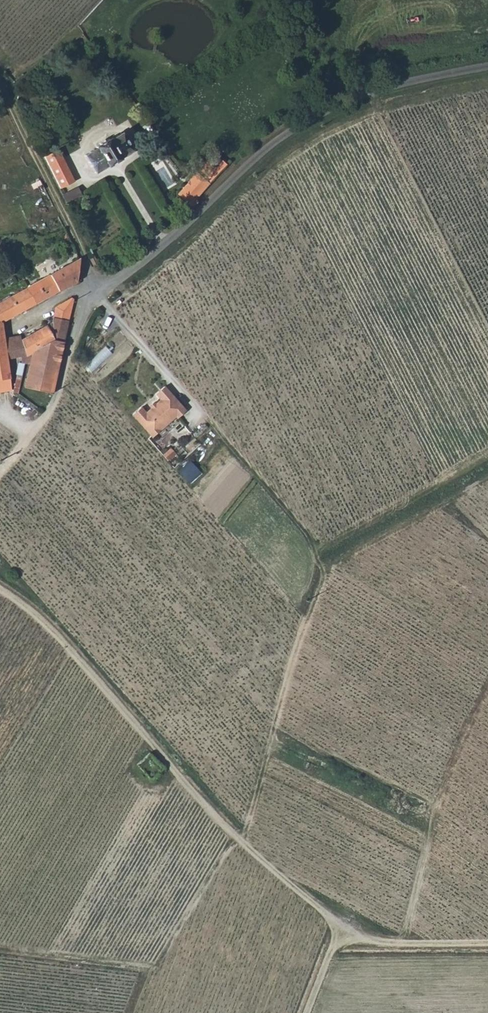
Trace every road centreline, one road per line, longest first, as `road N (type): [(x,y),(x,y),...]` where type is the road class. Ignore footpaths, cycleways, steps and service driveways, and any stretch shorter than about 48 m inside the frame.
road 1 (track): [(0,591),(36,619),(220,822),(343,931)]
road 2 (unclassified): [(94,296),(300,129),(380,92),(487,70)]
road 3 (track): [(487,461),(326,553),(180,392)]
road 4 (track): [(326,553),(243,842)]
road 5 (track): [(487,689),(430,826),(399,944)]
road 6 (track): [(0,93),(43,165),(94,296)]
road 7 (track): [(343,931),(399,944),(487,942)]

